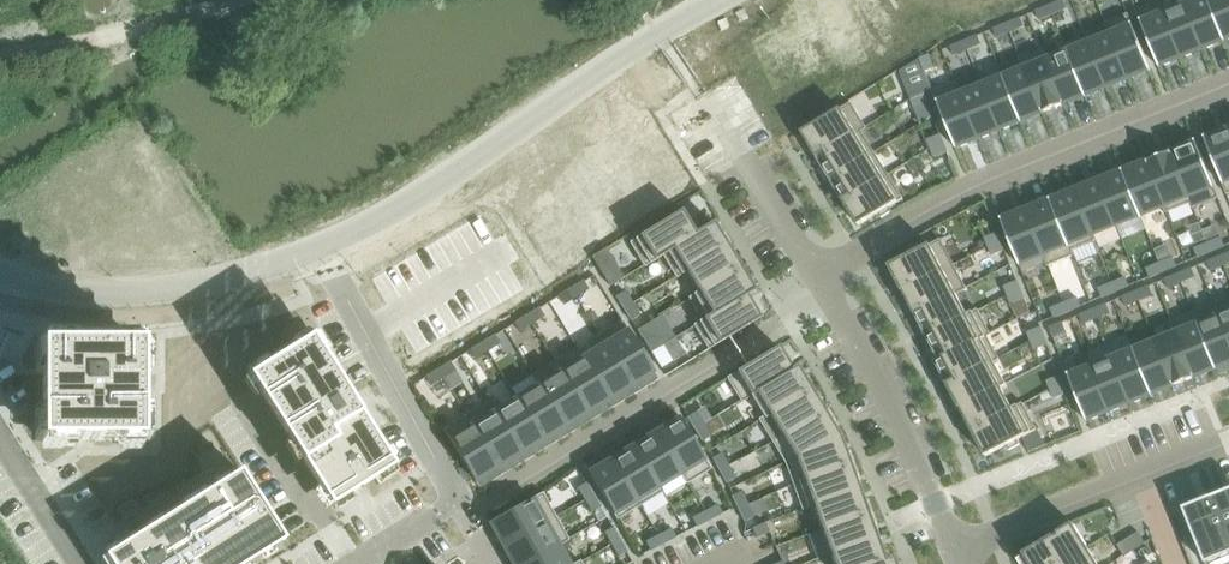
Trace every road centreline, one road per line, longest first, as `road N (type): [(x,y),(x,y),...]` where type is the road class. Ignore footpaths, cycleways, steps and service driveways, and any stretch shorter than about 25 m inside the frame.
road 1 (residential): [(820,277),(983,182),(1228,84)]
road 2 (residential): [(472,506),(828,291)]
road 3 (residential): [(355,563),(452,501),(322,246)]
road 4 (residential): [(956,549),(1228,442)]
road 5 (residential): [(667,31),(820,277)]
road 6 (residential): [(828,291),(891,396),(956,549)]
road 7 (residential): [(82,563),(0,434)]

